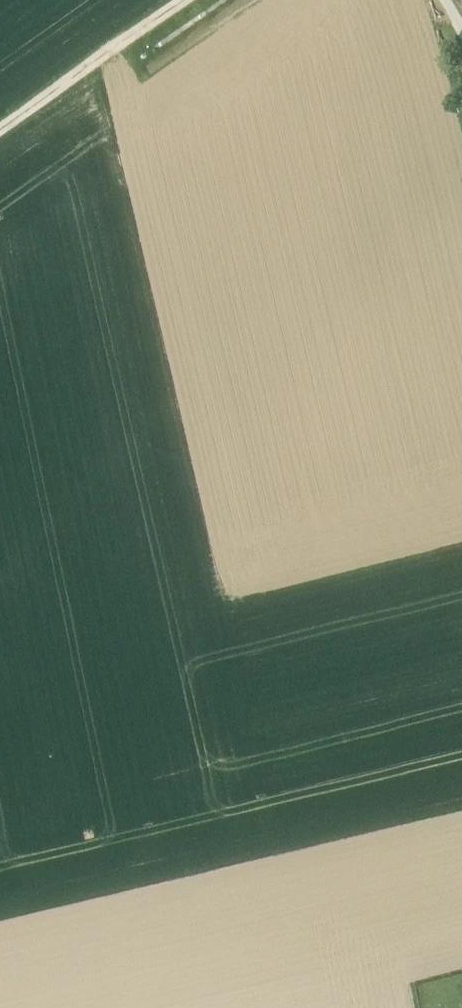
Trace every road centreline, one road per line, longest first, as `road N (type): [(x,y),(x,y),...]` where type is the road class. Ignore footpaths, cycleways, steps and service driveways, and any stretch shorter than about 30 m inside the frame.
road 1 (track): [(0,131),(189,0)]

